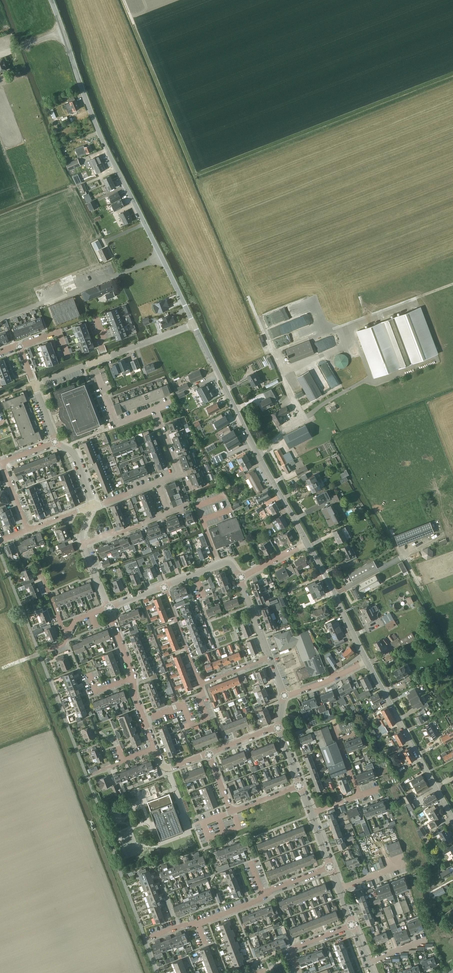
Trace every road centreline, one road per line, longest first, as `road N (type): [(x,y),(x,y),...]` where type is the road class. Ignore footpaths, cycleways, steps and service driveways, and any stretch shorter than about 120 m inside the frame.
road 1 (residential): [(194,324),(98,131),(51,0)]
road 2 (residential): [(308,543),(194,324)]
road 3 (residential): [(452,819),(366,660)]
road 4 (residential): [(270,657),(202,682),(164,586)]
road 5 (residential): [(300,785),(232,812),(209,755)]
road 6 (residential): [(366,660),(308,543)]
road 7 (residential): [(150,938),(264,896)]

